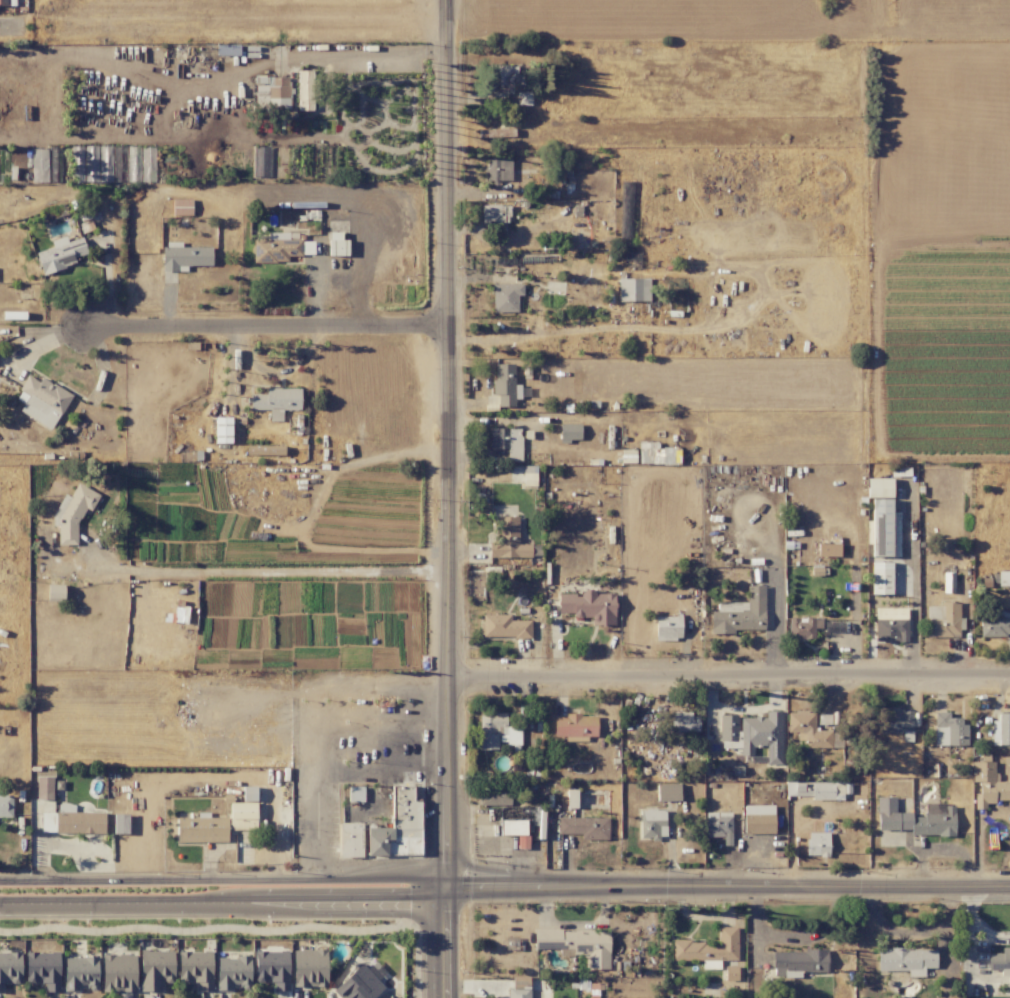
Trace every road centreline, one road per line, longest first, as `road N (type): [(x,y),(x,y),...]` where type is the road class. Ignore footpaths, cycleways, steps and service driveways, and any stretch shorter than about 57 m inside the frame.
road 1 (tertiary): [(446,997),(444,0)]
road 2 (tertiary): [(445,887),(1009,885)]
road 3 (residential): [(1009,673),(446,673)]
road 4 (tertiary): [(0,902),(409,899),(445,887)]
road 5 (tertiary): [(445,887),(408,878),(0,881)]
road 6 (residential): [(447,324),(82,326)]

